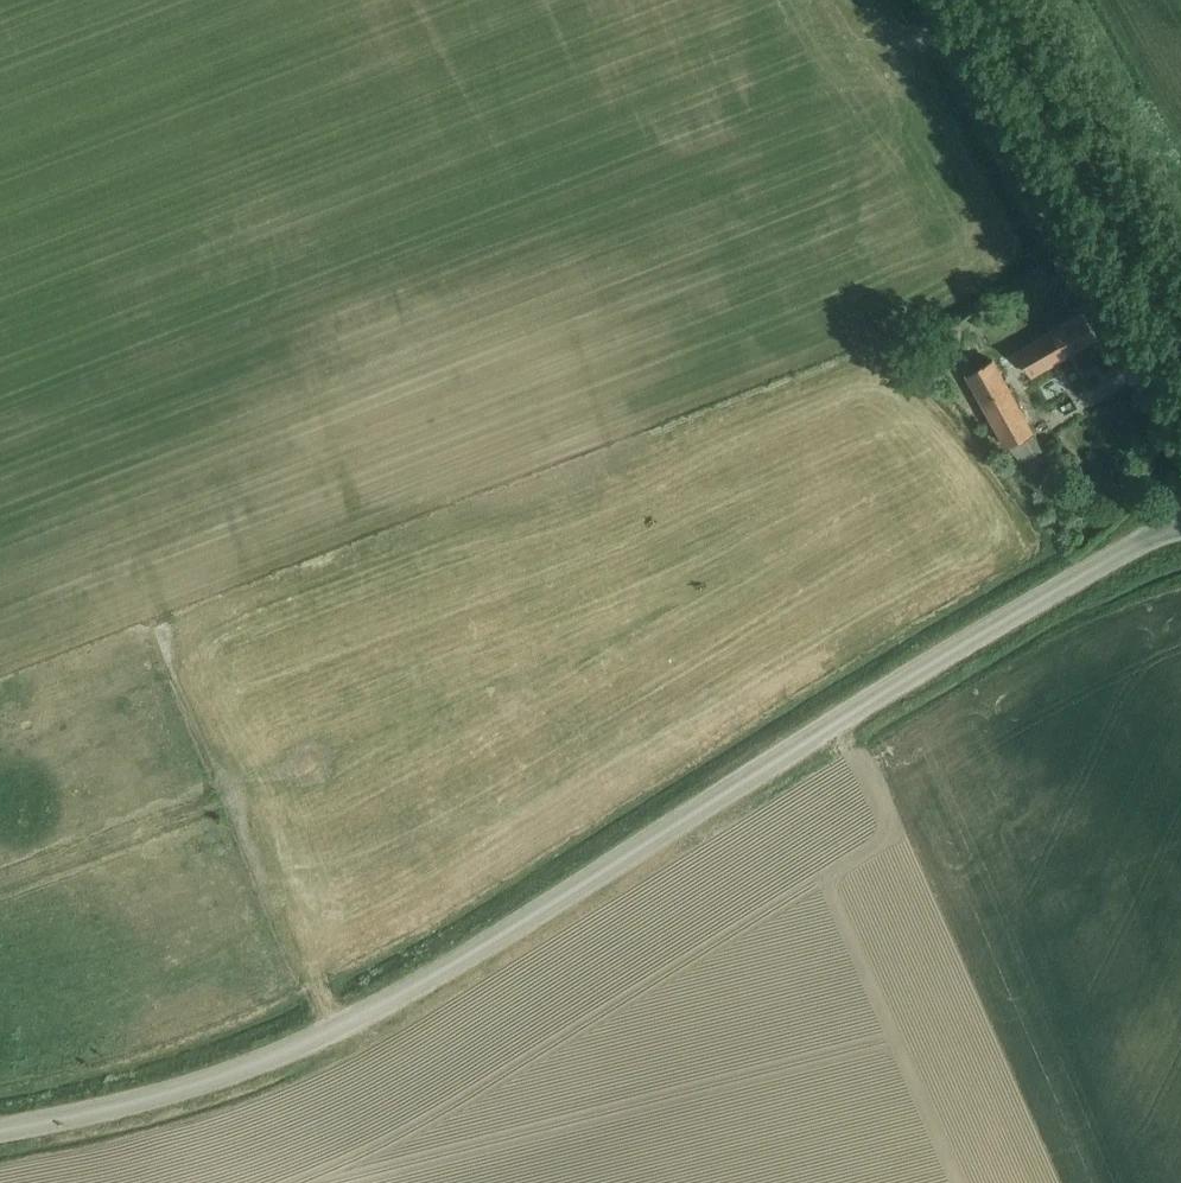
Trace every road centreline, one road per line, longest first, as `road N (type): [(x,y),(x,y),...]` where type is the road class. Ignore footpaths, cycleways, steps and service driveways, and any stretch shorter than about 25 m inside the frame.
road 1 (unclassified): [(0,1129),(206,1084),(373,1013),(1180,527)]
road 2 (tertiary): [(1180,440),(931,0)]

